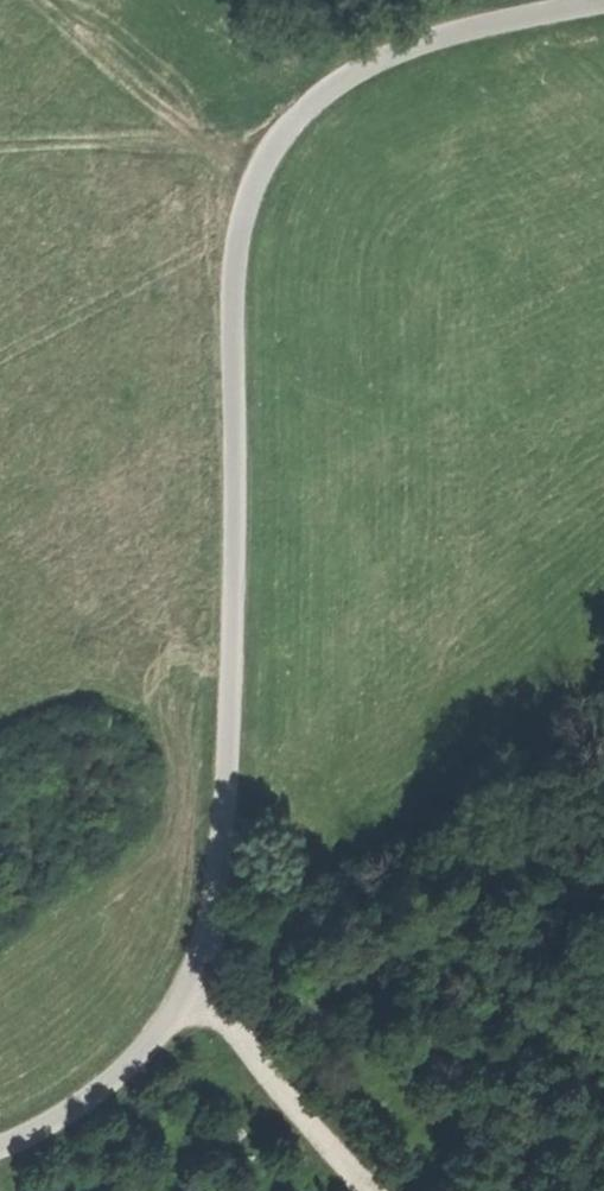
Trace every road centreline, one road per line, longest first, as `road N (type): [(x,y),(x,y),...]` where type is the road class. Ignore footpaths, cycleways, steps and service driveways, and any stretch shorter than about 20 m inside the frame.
road 1 (unclassified): [(603,0),(455,31),(336,79),(276,139),(247,197),(232,283),(233,560),(221,861),(191,994),(127,1067),(46,1126),(0,1145)]
road 2 (track): [(191,994),(369,1190)]
road 3 (track): [(62,0),(259,172)]

